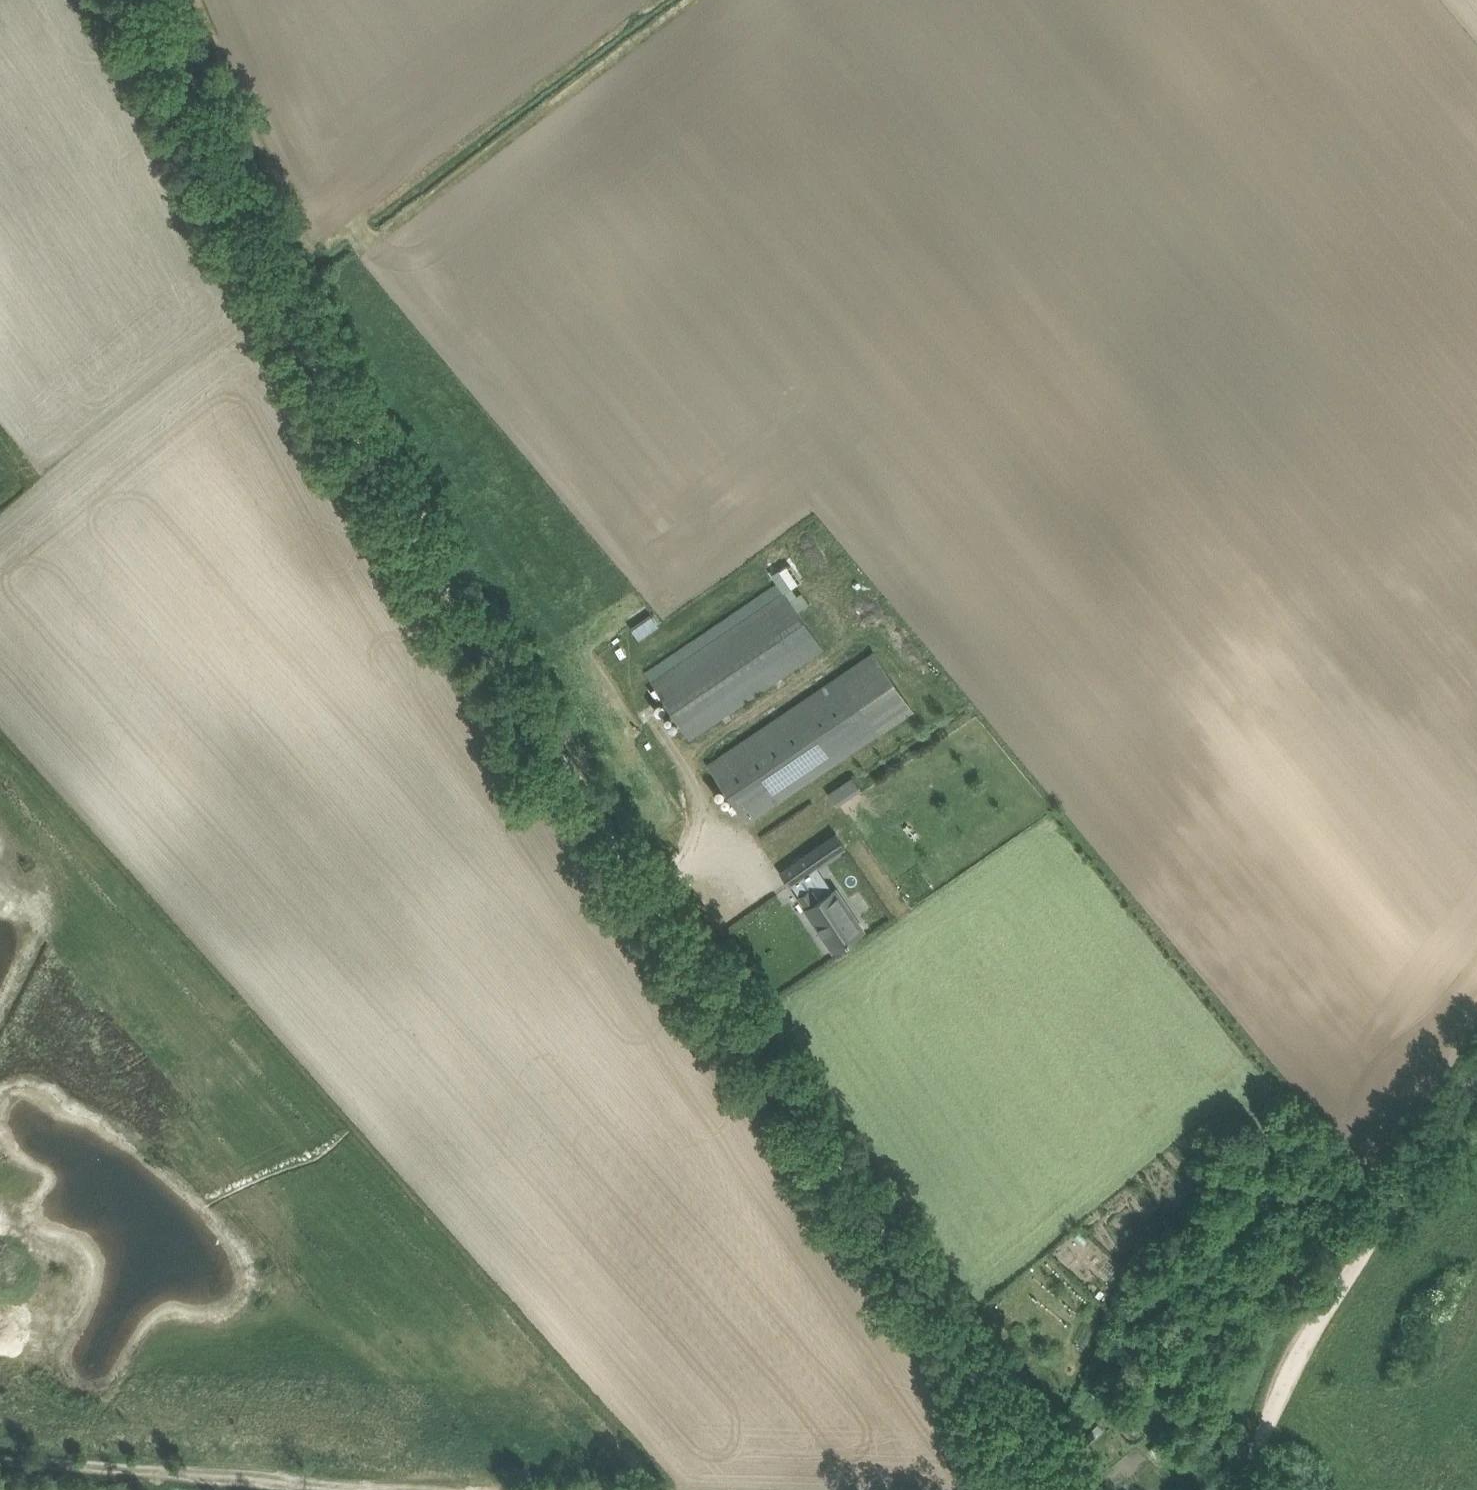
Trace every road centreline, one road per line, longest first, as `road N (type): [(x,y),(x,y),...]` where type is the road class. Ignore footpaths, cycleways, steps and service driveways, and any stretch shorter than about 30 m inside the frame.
road 1 (track): [(146,0),(297,321),(433,561),(1054,1489)]
road 2 (track): [(1238,1489),(1319,1312),(1476,1088)]
road 3 (track): [(0,1471),(316,1489)]

